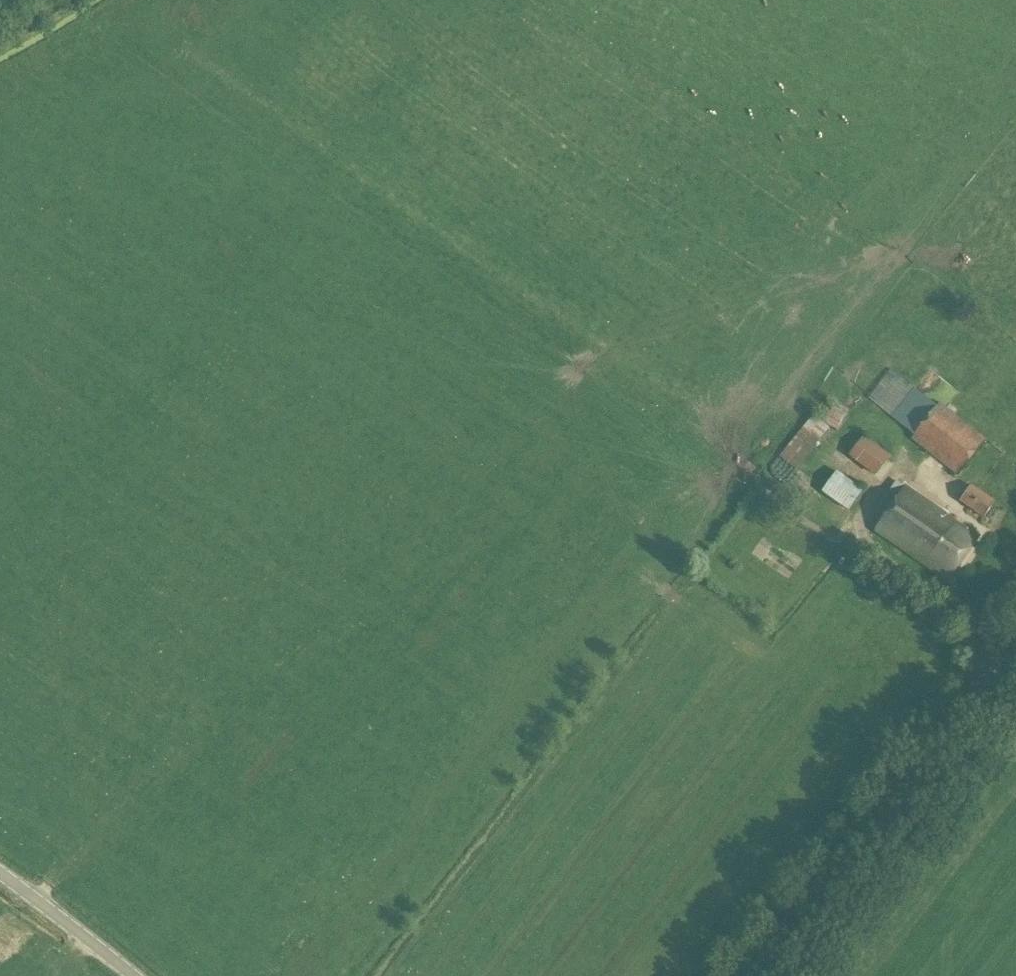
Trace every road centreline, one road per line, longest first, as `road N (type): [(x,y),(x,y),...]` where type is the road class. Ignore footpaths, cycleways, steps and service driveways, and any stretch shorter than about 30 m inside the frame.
road 1 (tertiary): [(768,975),(1015,656)]
road 2 (track): [(794,975),(1015,688)]
road 3 (tertiary): [(0,872),(129,975)]

